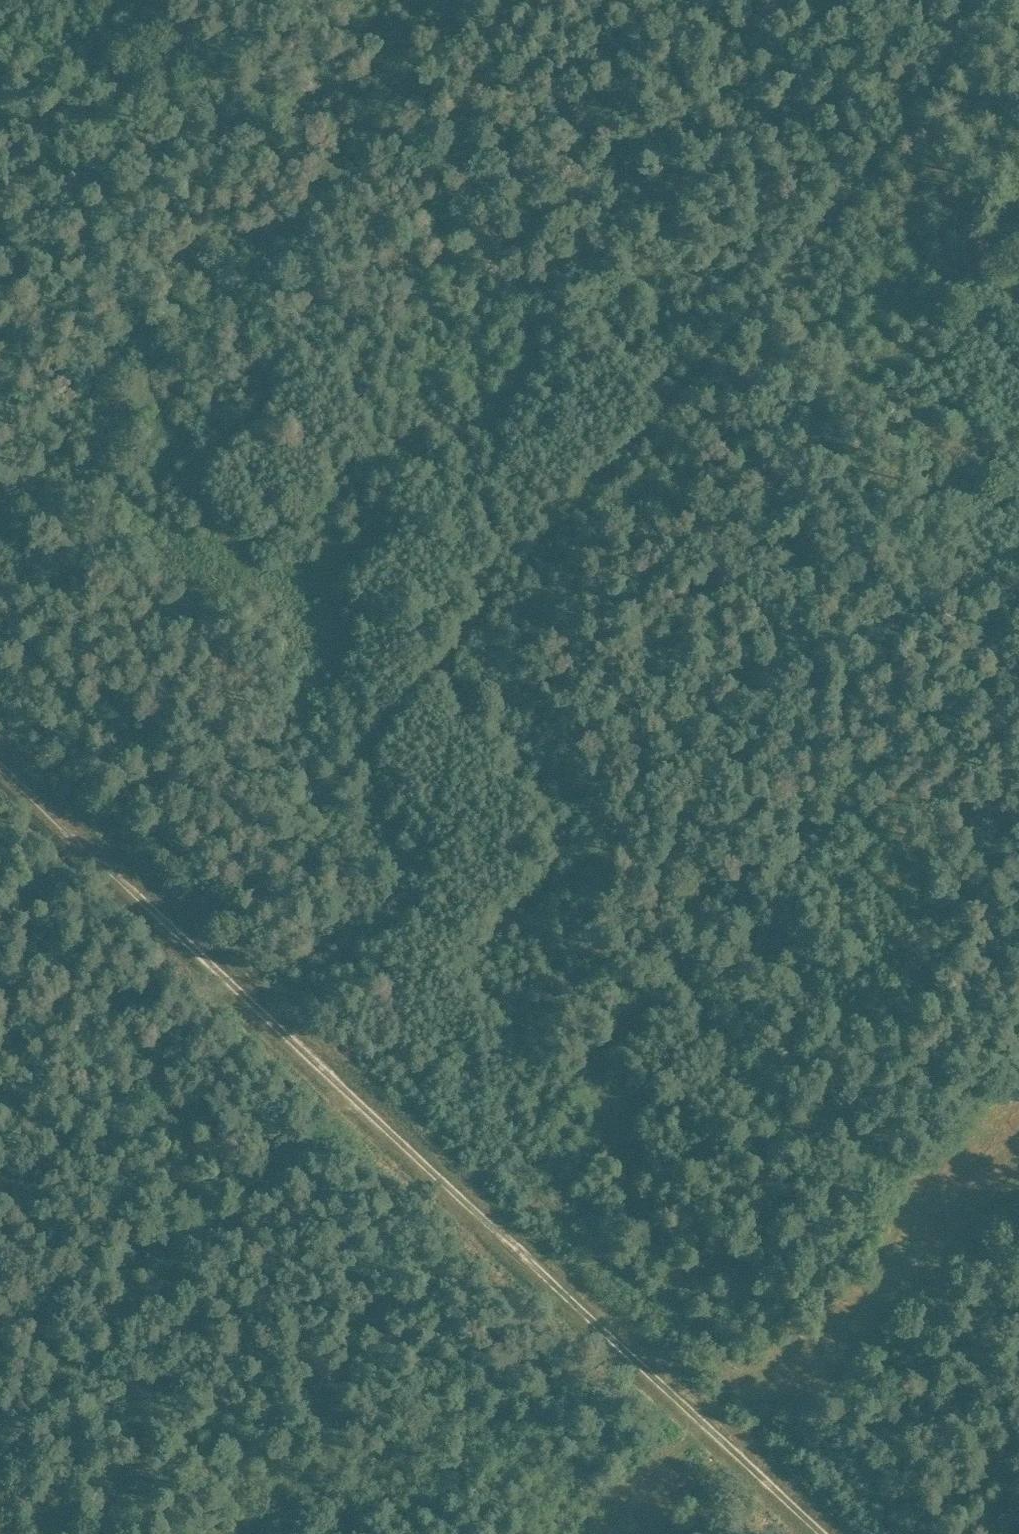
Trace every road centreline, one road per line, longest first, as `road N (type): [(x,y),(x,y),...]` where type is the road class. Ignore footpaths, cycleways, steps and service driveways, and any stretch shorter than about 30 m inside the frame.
road 1 (track): [(805,1533),(0,763)]
road 2 (track): [(0,1440),(339,1084)]
road 3 (track): [(625,1533),(712,1447)]

